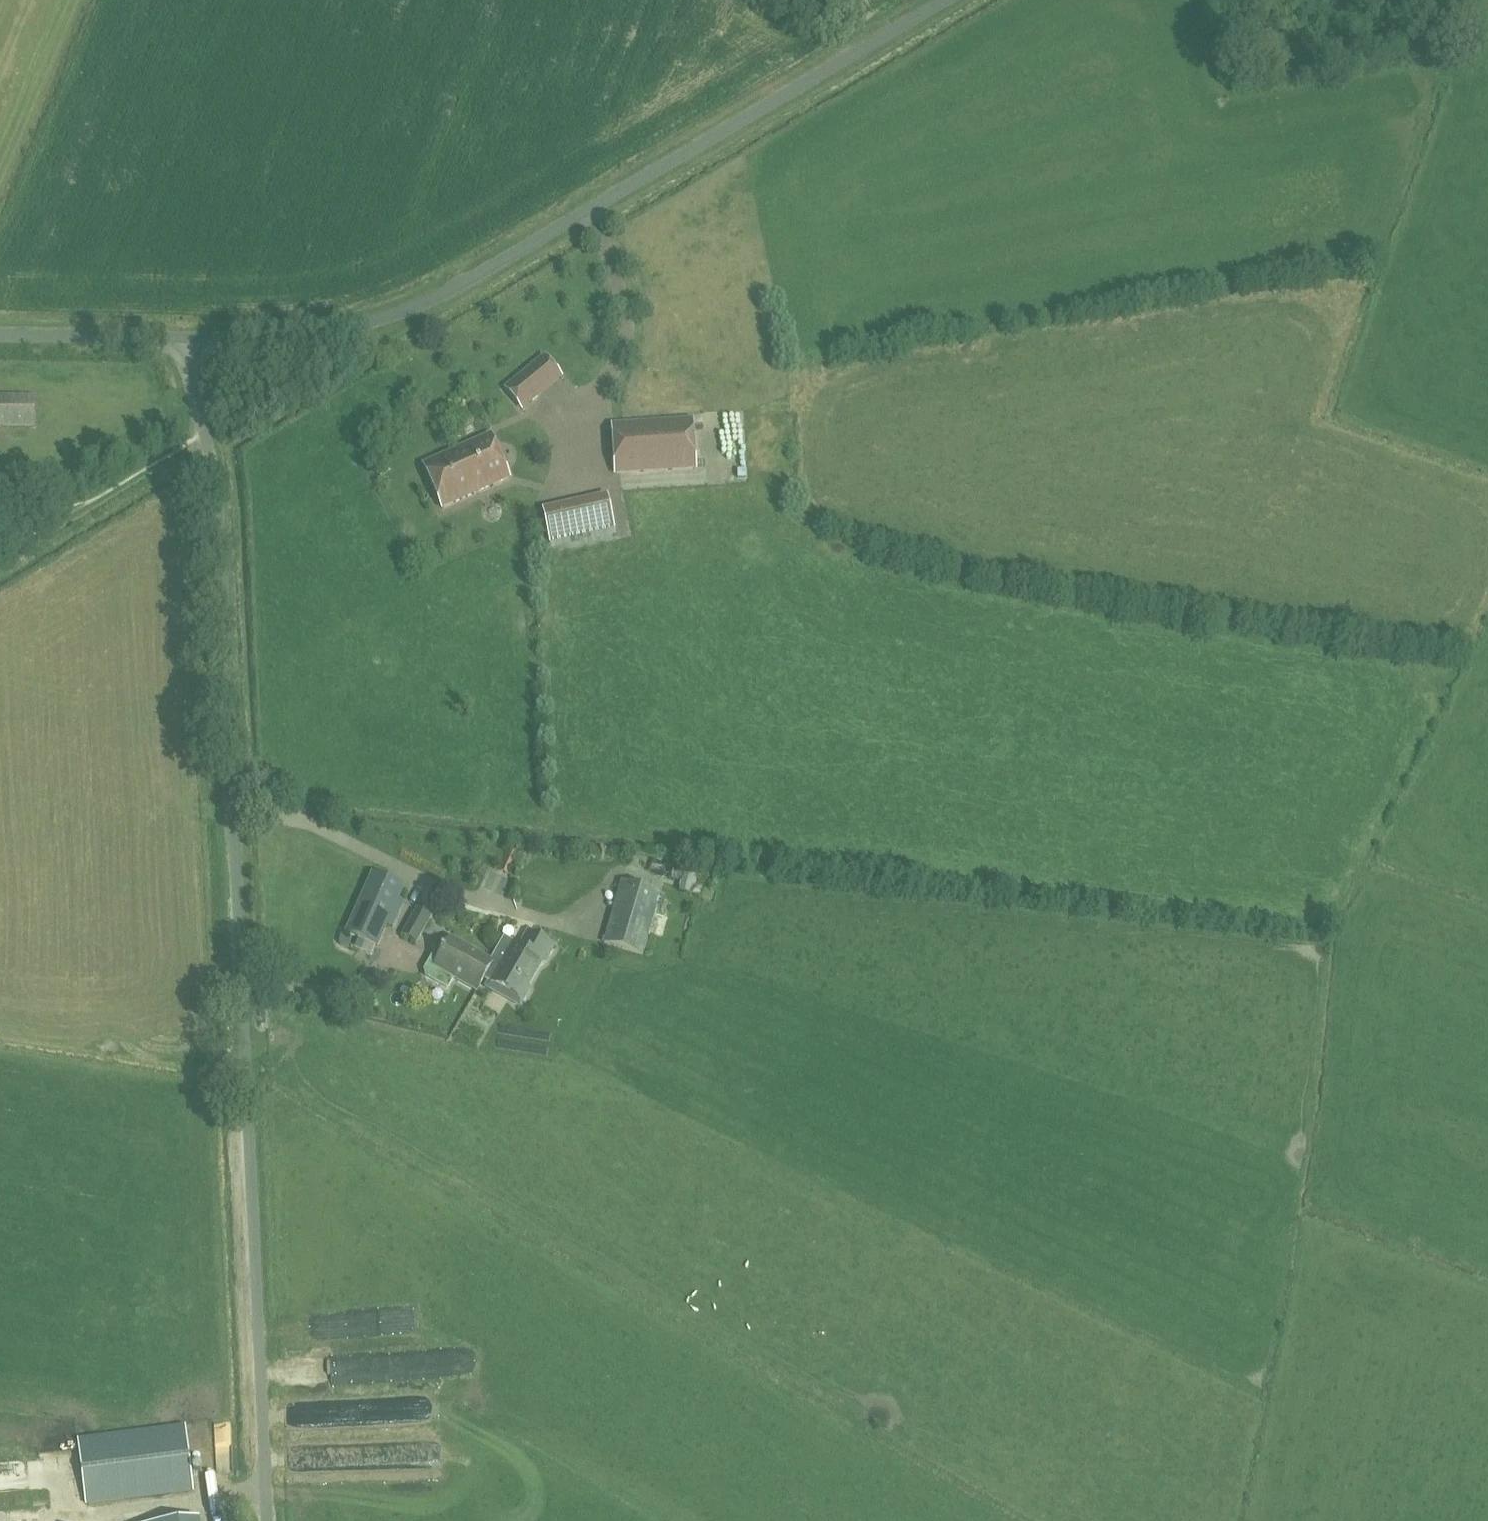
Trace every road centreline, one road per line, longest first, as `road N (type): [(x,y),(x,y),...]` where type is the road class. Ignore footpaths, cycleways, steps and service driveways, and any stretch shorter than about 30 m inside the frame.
road 1 (unclassified): [(264,1520),(214,471),(187,338)]
road 2 (unclassified): [(952,0),(424,303),(299,335),(187,338)]
road 3 (track): [(210,453),(0,571)]
road 4 (unclassified): [(187,338),(0,334)]

